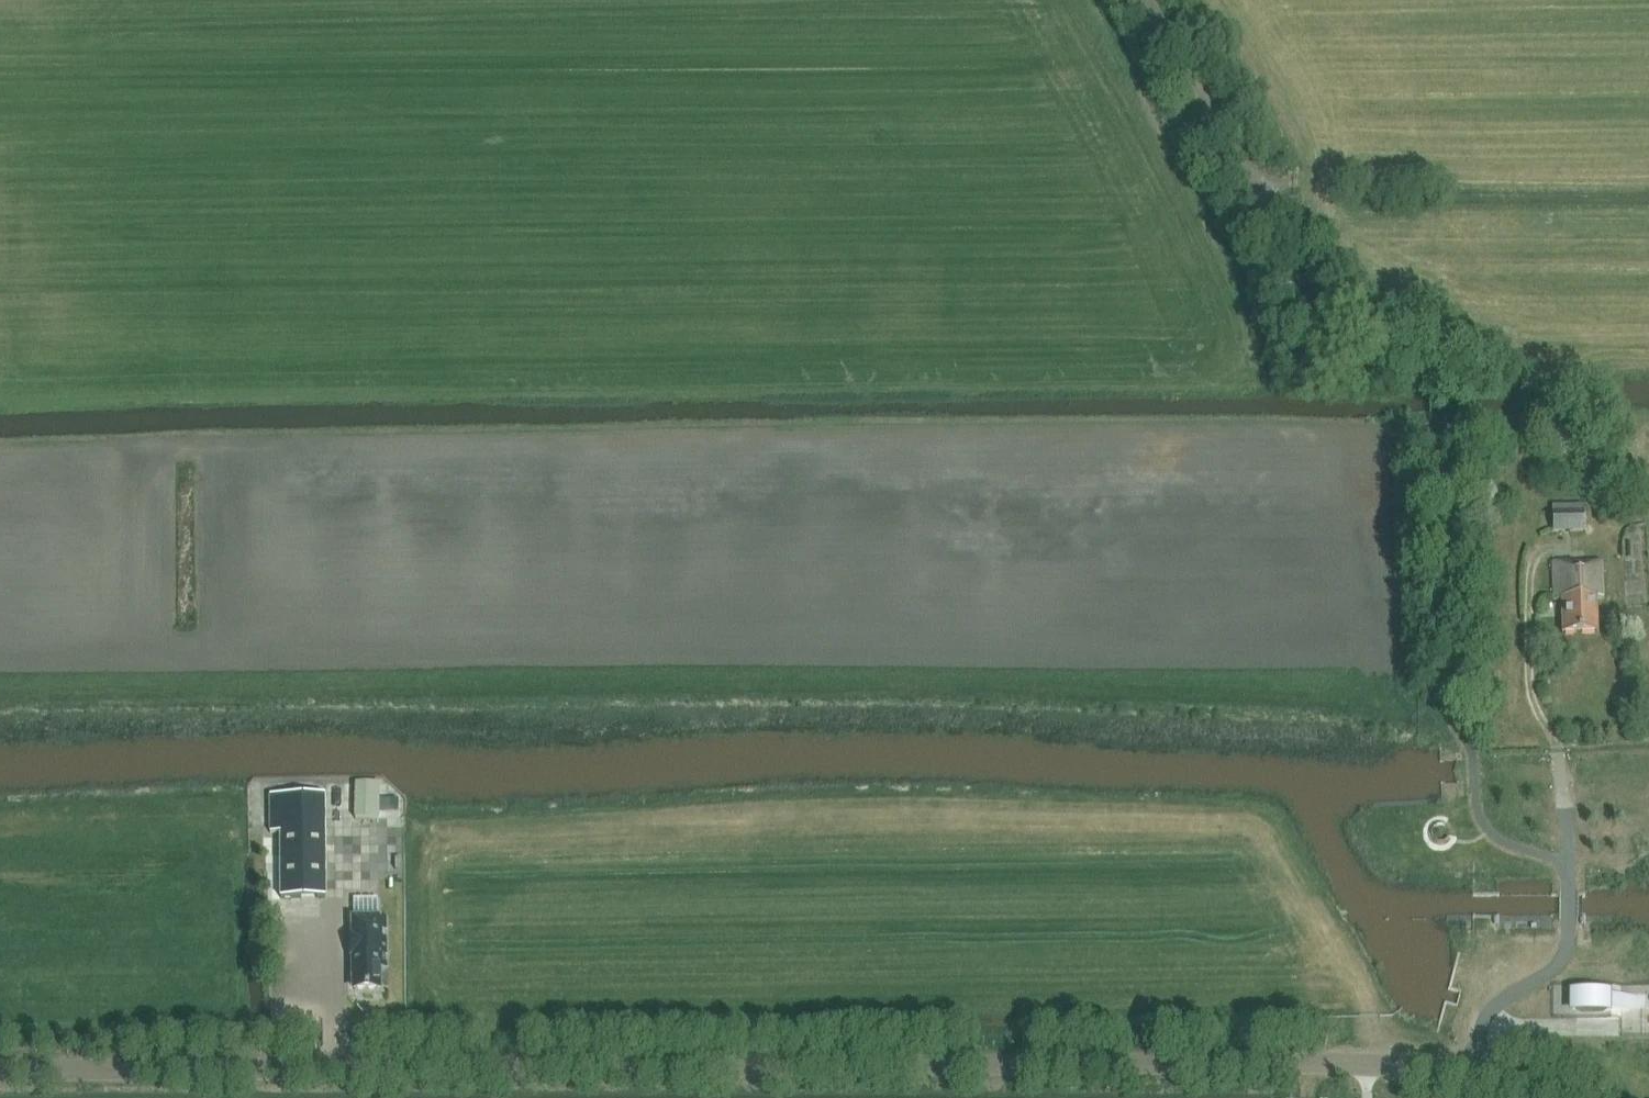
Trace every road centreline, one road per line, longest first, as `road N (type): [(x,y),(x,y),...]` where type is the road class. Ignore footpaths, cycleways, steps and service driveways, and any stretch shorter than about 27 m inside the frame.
road 1 (tertiary): [(1471,1076),(1366,1065),(0,1072)]
road 2 (unclassified): [(1471,1076),(1487,1013),(1564,955),(1569,865),(1561,808)]
road 3 (unclassified): [(1256,183),(1153,0)]

